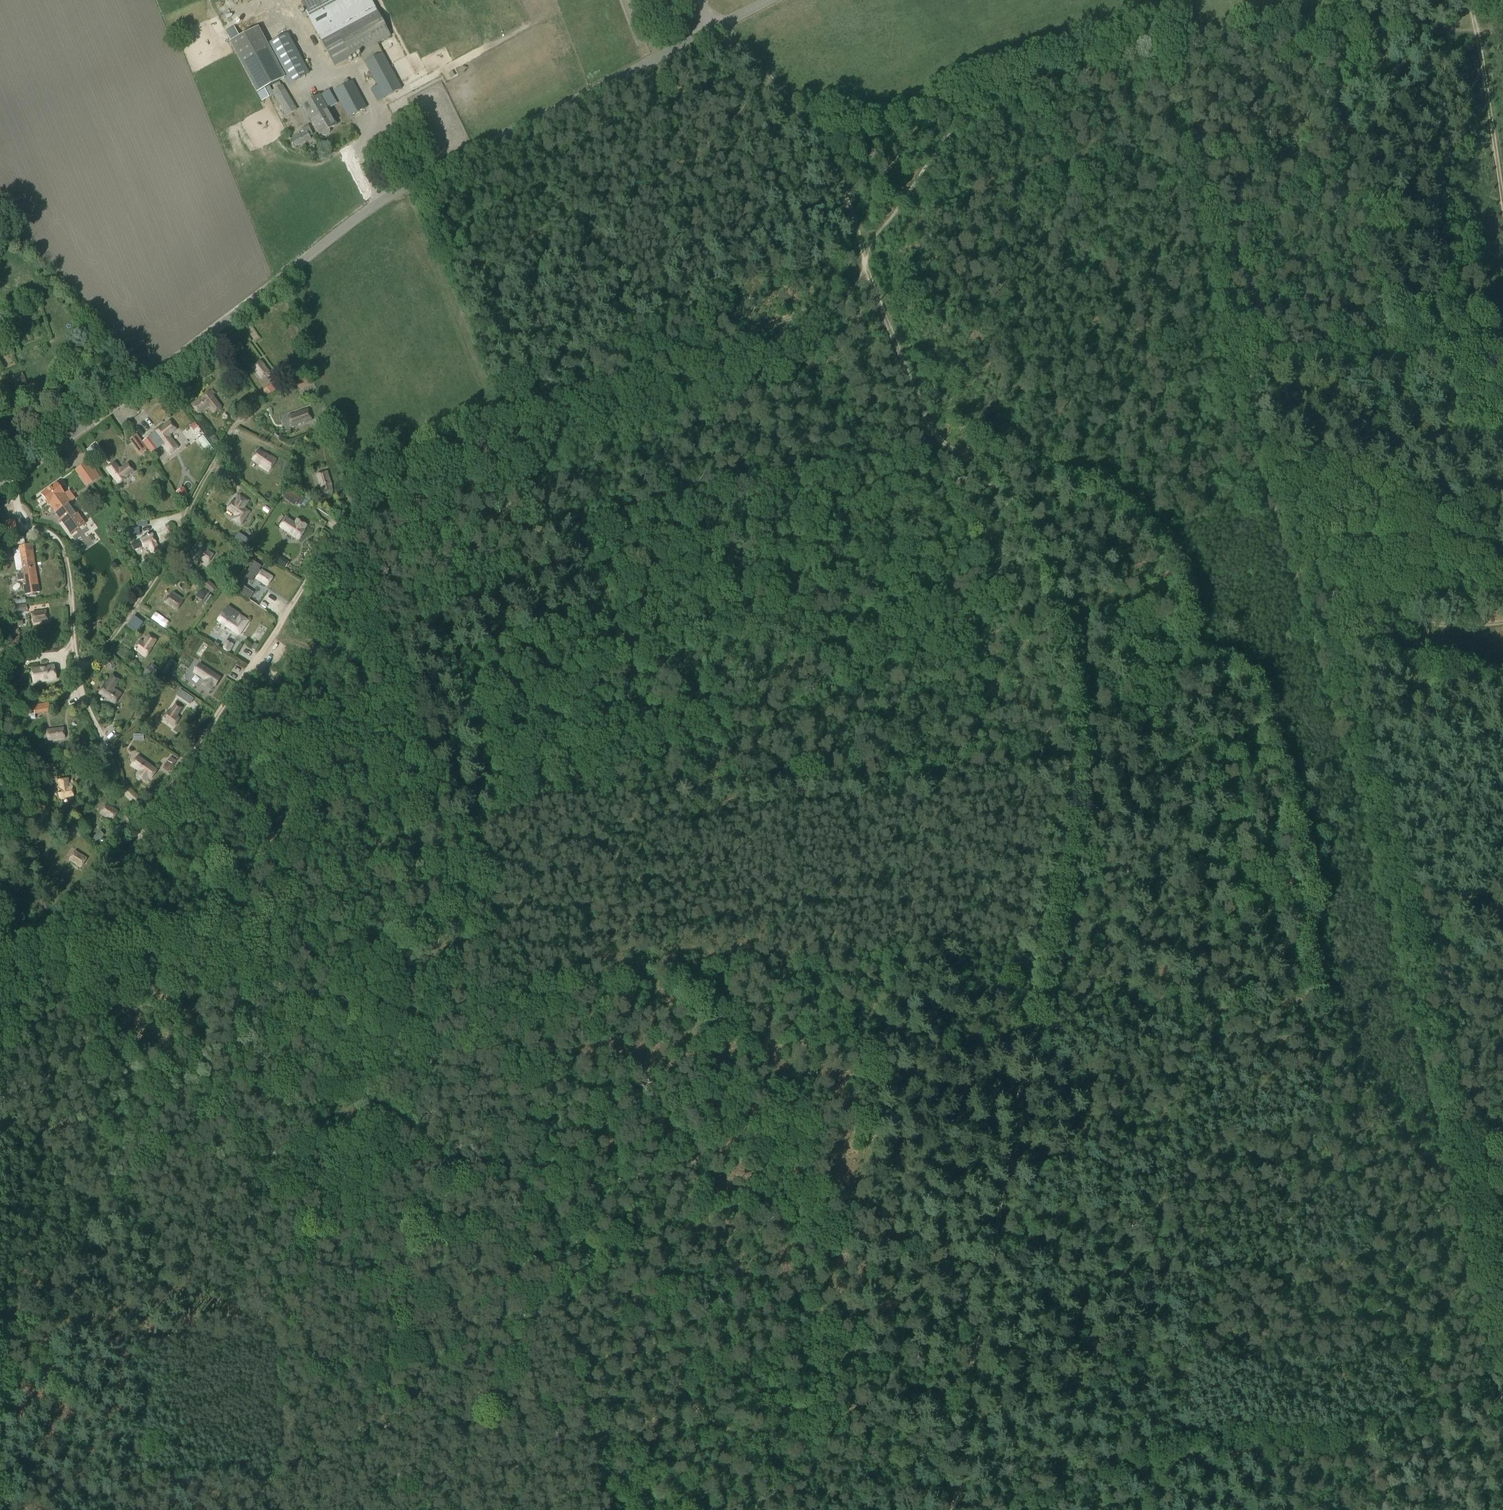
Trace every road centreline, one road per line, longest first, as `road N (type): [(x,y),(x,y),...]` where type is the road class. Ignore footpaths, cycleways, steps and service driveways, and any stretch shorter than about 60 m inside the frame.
road 1 (track): [(1502,31),(1143,36),(1115,59),(991,98),(963,117),(881,216),(857,276),(829,303),(687,356),(452,426),(373,494),(152,810),(72,936),(0,1100)]
road 2 (track): [(945,452),(1016,461),(1134,526),(1185,647),(1242,687),(1279,785),(1303,887),(1297,959),(1323,1043),(1441,1174),(1453,1176),(1266,446)]
road 3 (track): [(947,1509),(965,1484),(985,1259),(1074,770),(1050,604),(1015,522),(990,487),(945,452),(889,328),(840,182),(790,96),(721,23)]
road 4 (track): [(1050,604),(944,771),(676,787),(642,805),(584,894),(588,967),(574,992),(571,1046),(598,1206),(625,1247),(640,1321),(686,1404),(736,1440),(798,1441),(902,1385),(975,1402)]
road 5 (unclassified): [(0,480),(398,187),(763,0)]
road 6 (track): [(985,1259),(853,1235),(944,771),(1022,762),(1074,770)]
road 7 (track): [(1404,617),(1370,663),(1366,700),(1480,1146)]
road 8 (track): [(1502,622),(1434,626),(1404,617),(1359,549),(1350,515),(1363,445),(1386,393),(1405,380),(1502,369)]
road 9 (track): [(1178,1008),(1189,1441)]
road 10 (track): [(1175,30),(1266,446)]
road 11 (track): [(1046,1509),(1170,1461),(1196,1436),(1368,1426)]
road 12 (track): [(1060,860),(1146,985),(1178,1008),(1309,1008)]
road 13 (track): [(1502,206),(1467,0)]

